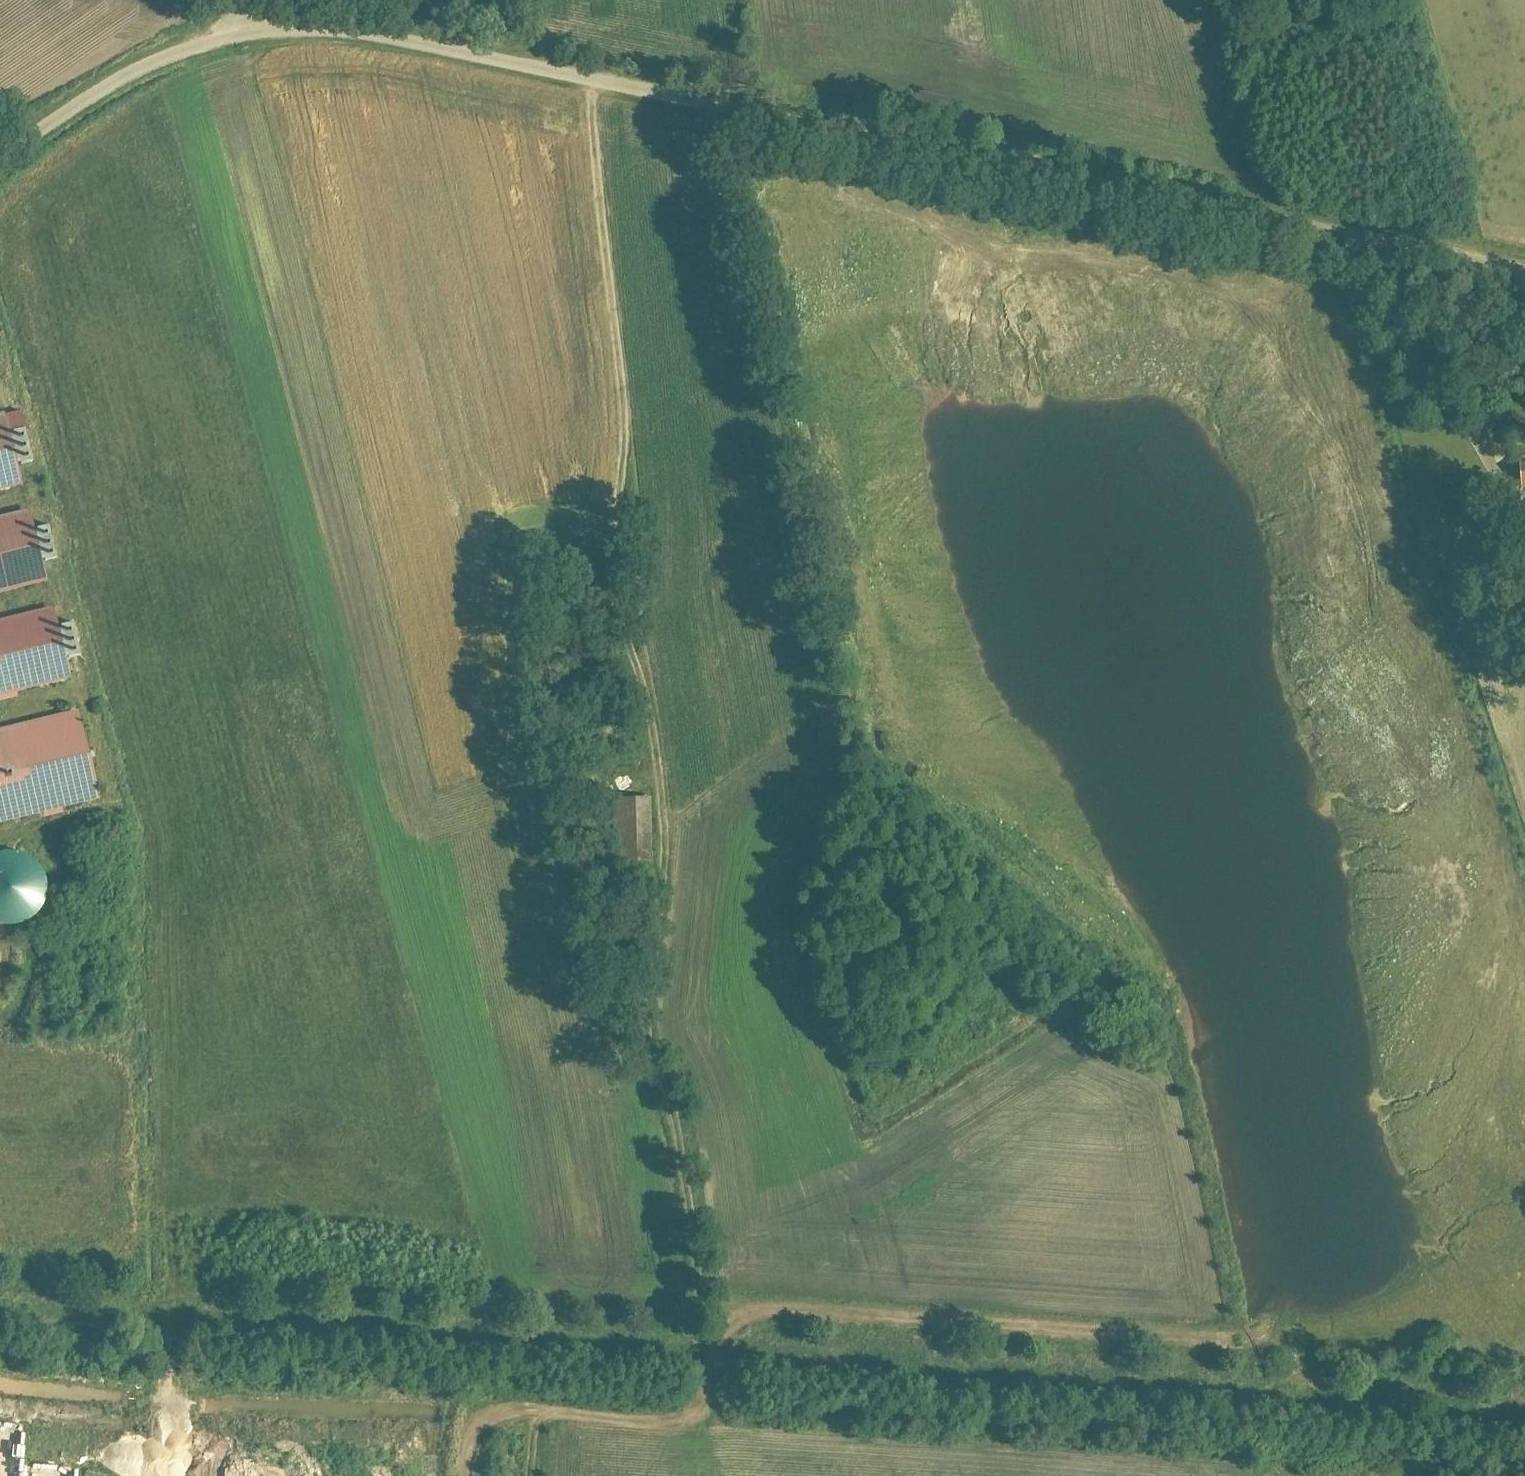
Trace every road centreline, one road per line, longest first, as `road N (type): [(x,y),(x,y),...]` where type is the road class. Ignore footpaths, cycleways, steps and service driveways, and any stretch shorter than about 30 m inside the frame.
road 1 (unclassified): [(238,31),(345,28),(1524,271)]
road 2 (unclassified): [(0,159),(175,52),(238,31)]

